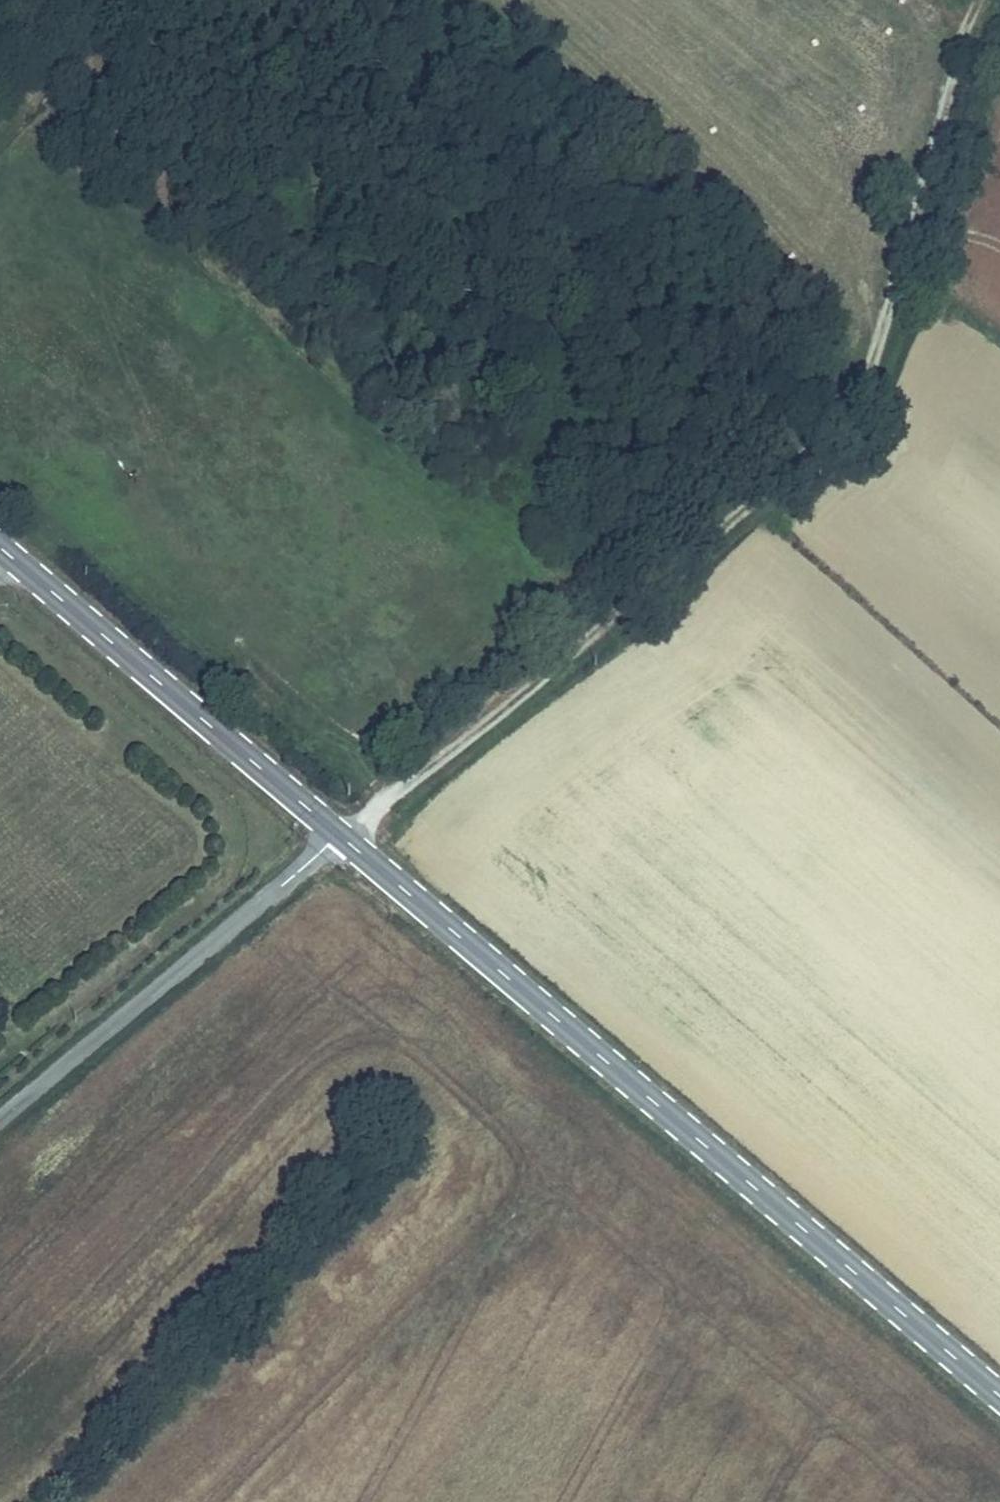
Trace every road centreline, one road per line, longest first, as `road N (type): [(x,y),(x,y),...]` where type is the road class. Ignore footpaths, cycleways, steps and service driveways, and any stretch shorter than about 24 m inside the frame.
road 1 (track): [(339,838),(726,538),(870,362),(980,0)]
road 2 (secondary): [(999,1397),(339,838)]
road 3 (secondary): [(339,838),(0,551)]
road 4 (unclassified): [(0,1115),(339,838)]

